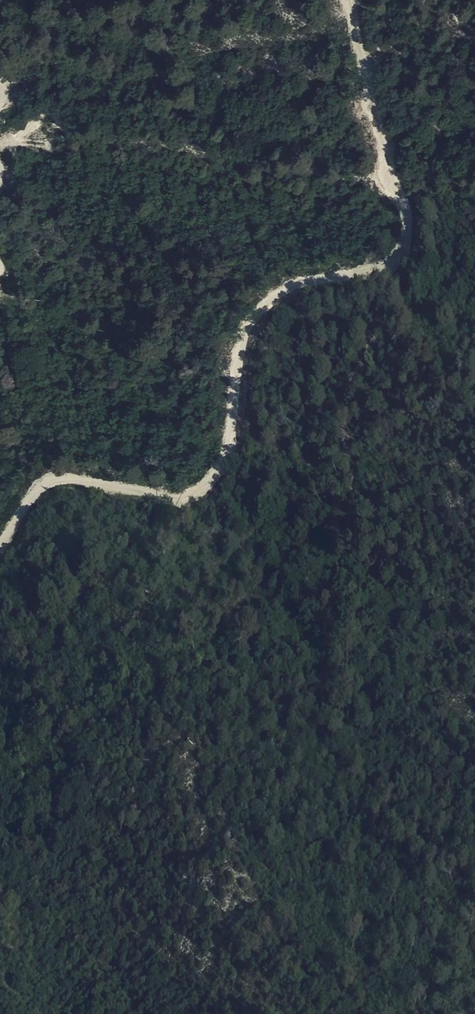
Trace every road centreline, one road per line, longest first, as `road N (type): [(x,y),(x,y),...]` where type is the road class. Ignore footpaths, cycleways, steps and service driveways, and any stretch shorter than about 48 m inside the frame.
road 1 (track): [(0,545),(45,479),(66,475),(180,499),(202,496),(226,465),(238,349),(263,309),(279,290),(388,271),(404,254),(410,233),(351,0)]

